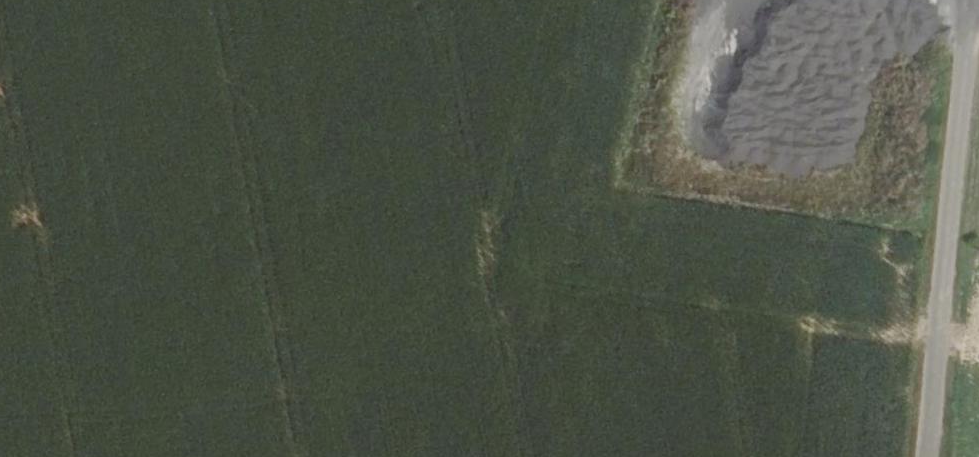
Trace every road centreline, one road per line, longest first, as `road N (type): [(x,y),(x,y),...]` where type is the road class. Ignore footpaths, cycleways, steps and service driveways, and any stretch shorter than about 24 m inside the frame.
road 1 (unclassified): [(927,456),(972,0)]

